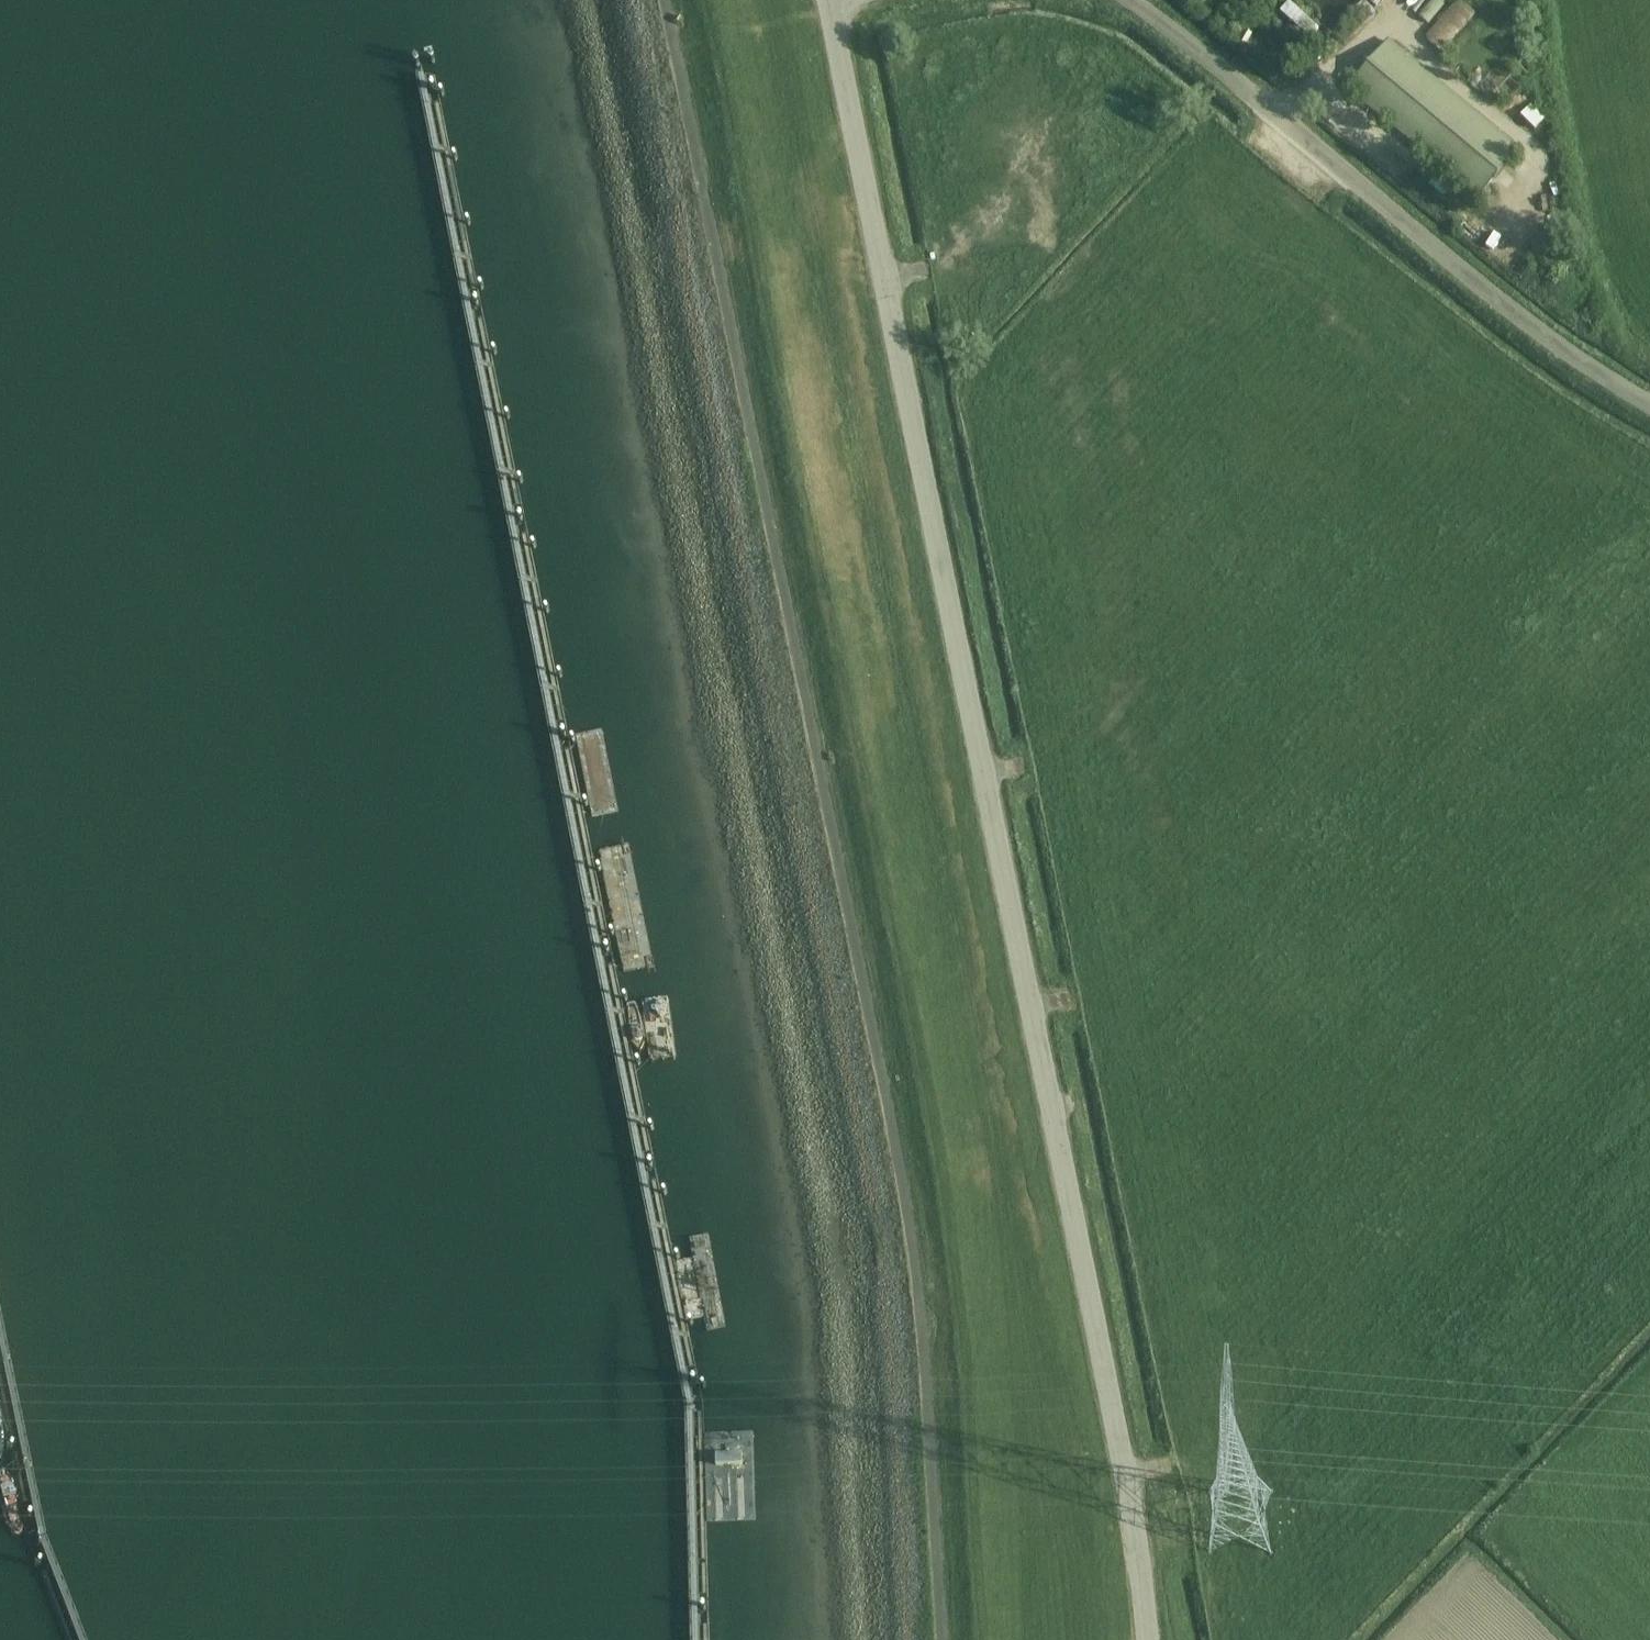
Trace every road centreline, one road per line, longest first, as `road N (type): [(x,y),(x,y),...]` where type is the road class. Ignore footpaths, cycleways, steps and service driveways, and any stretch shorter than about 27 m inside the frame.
road 1 (tertiary): [(1146,1639),(1069,1180),(831,0)]
road 2 (unclassified): [(1649,403),(1504,306),(1127,0)]

